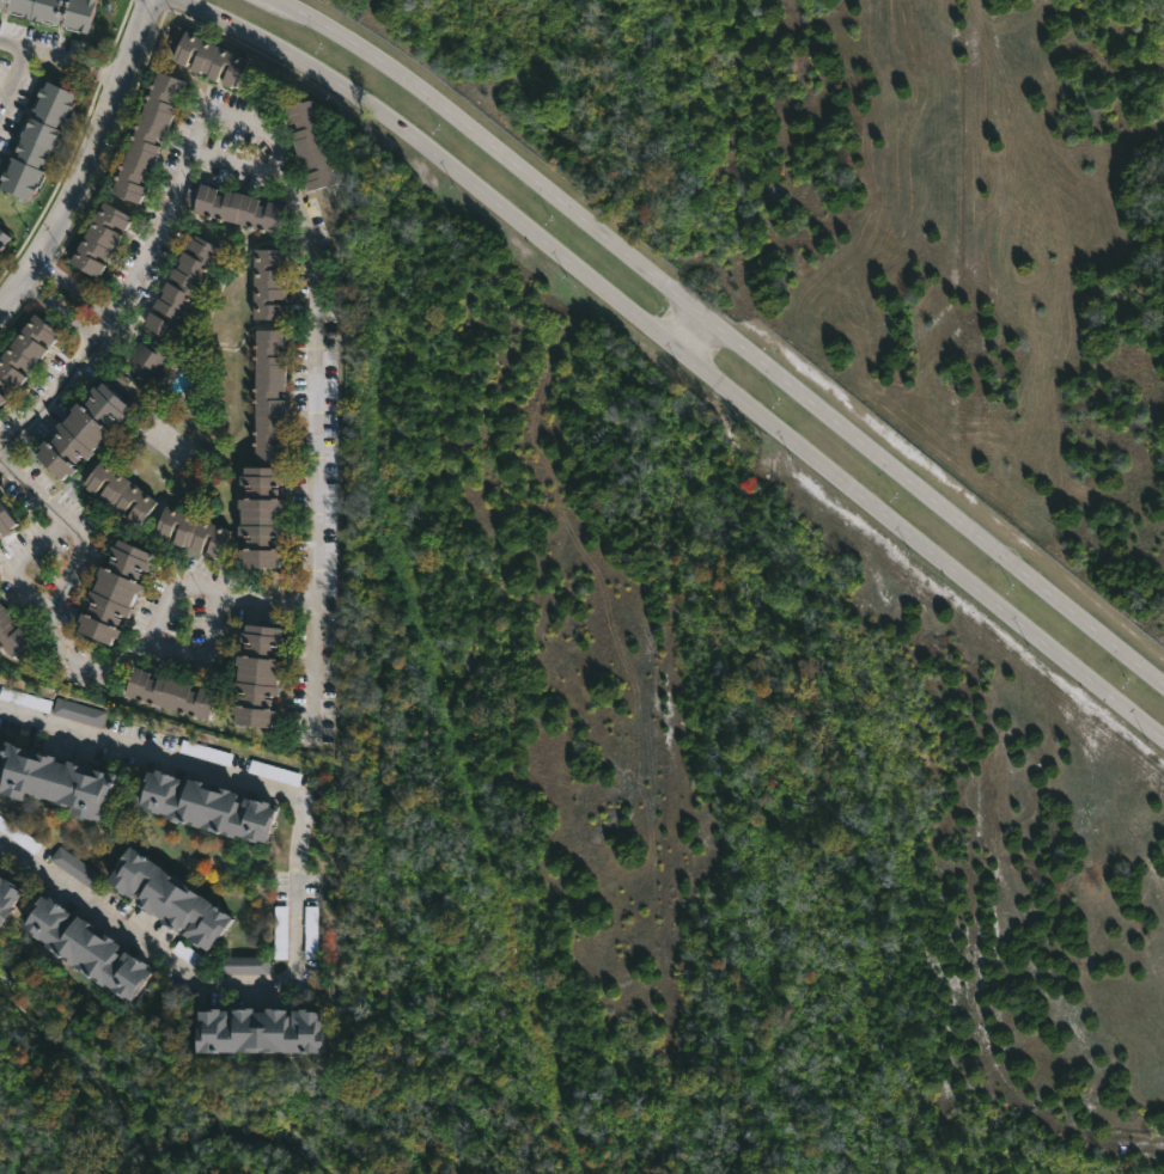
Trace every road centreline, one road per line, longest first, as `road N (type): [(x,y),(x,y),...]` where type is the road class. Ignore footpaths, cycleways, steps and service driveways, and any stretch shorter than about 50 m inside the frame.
road 1 (secondary): [(176,0),(373,110),(464,177),(1163,741)]
road 2 (secondary): [(1163,692),(432,100),(261,0)]
road 3 (residential): [(0,313),(93,159),(159,0)]
road 4 (residential): [(986,1032),(1004,1082),(1050,1131),(1104,1148),(1163,1153)]

